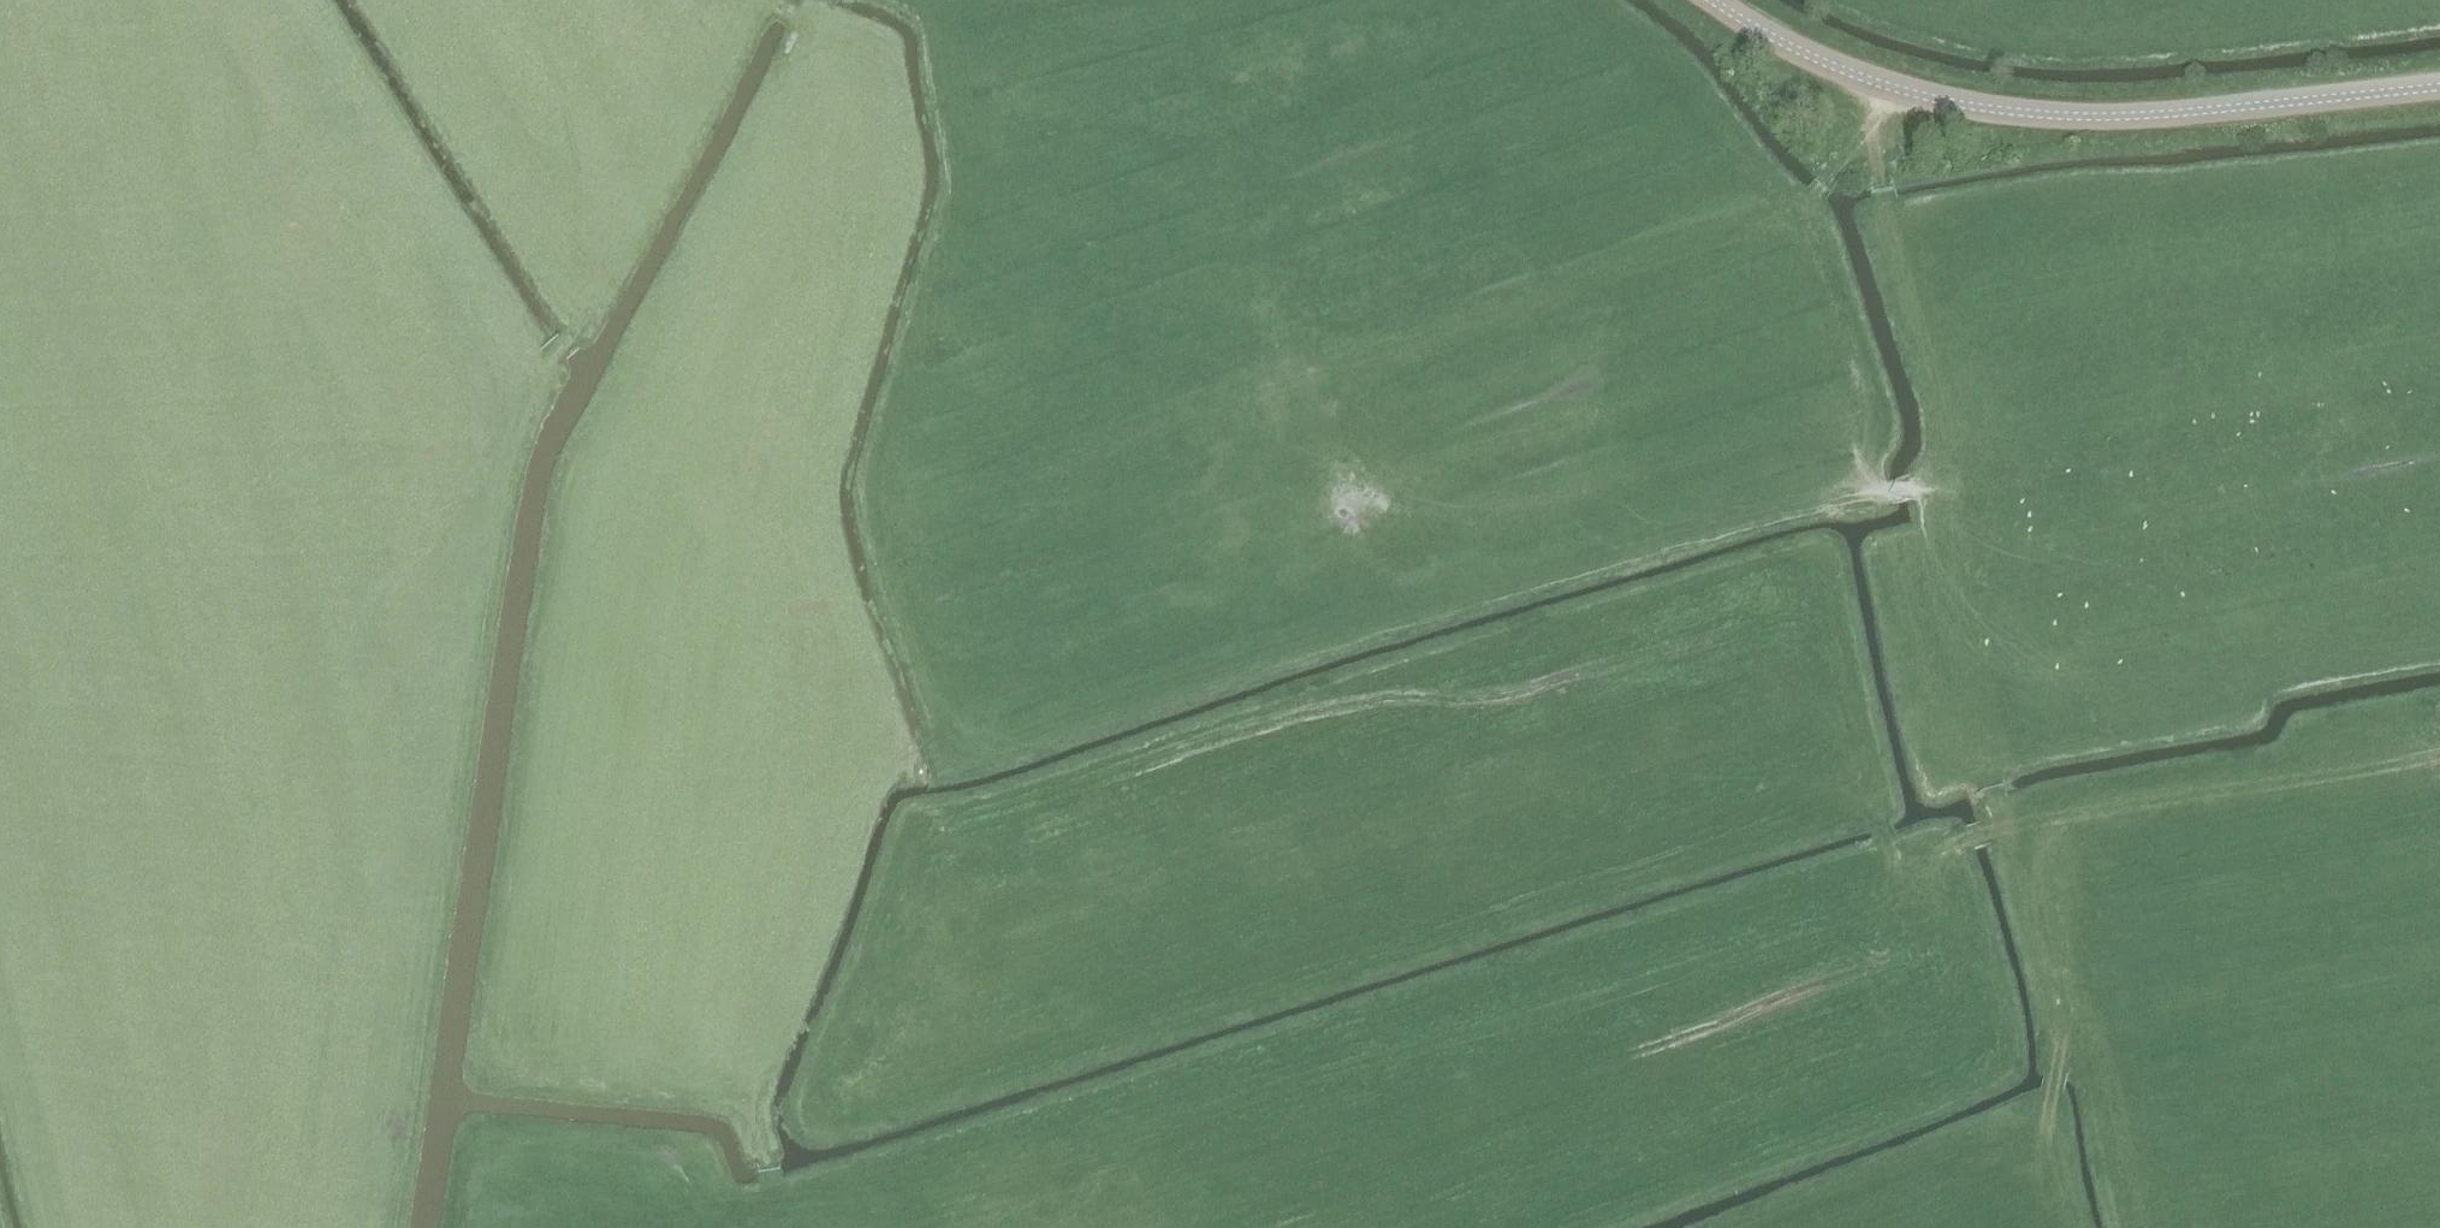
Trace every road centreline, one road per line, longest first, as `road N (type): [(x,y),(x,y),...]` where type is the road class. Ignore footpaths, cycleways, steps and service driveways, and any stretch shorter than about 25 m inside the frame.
road 1 (track): [(2439,745),(2048,812),(2002,831),(2054,1048),(2055,1135),(2078,1227)]
road 2 (tertiary): [(2439,88),(2112,116),(1991,108),(1868,82),(1714,0)]
road 3 (track): [(1918,857),(2002,831),(1933,487),(1869,498)]
road 4 (track): [(1933,487),(1946,454),(1886,212),(1873,119),(1806,212)]

